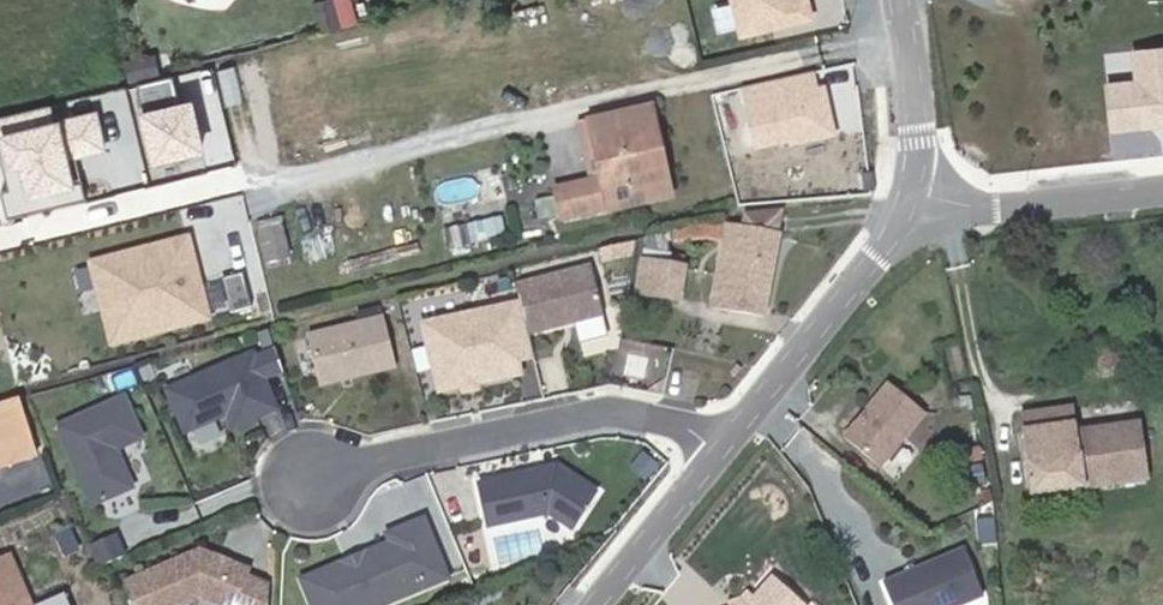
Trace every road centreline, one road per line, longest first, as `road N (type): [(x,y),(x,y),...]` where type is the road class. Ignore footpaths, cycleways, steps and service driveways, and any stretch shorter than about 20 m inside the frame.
road 1 (residential): [(720,444),(637,414),(601,412),(309,477)]
road 2 (tertiary): [(902,205),(873,262),(720,444)]
road 3 (unclassified): [(902,205),(974,209),(1162,189)]
road 4 (tertiary): [(900,0),(914,96),(902,205)]
road 5 (tertiary): [(720,444),(590,604)]

